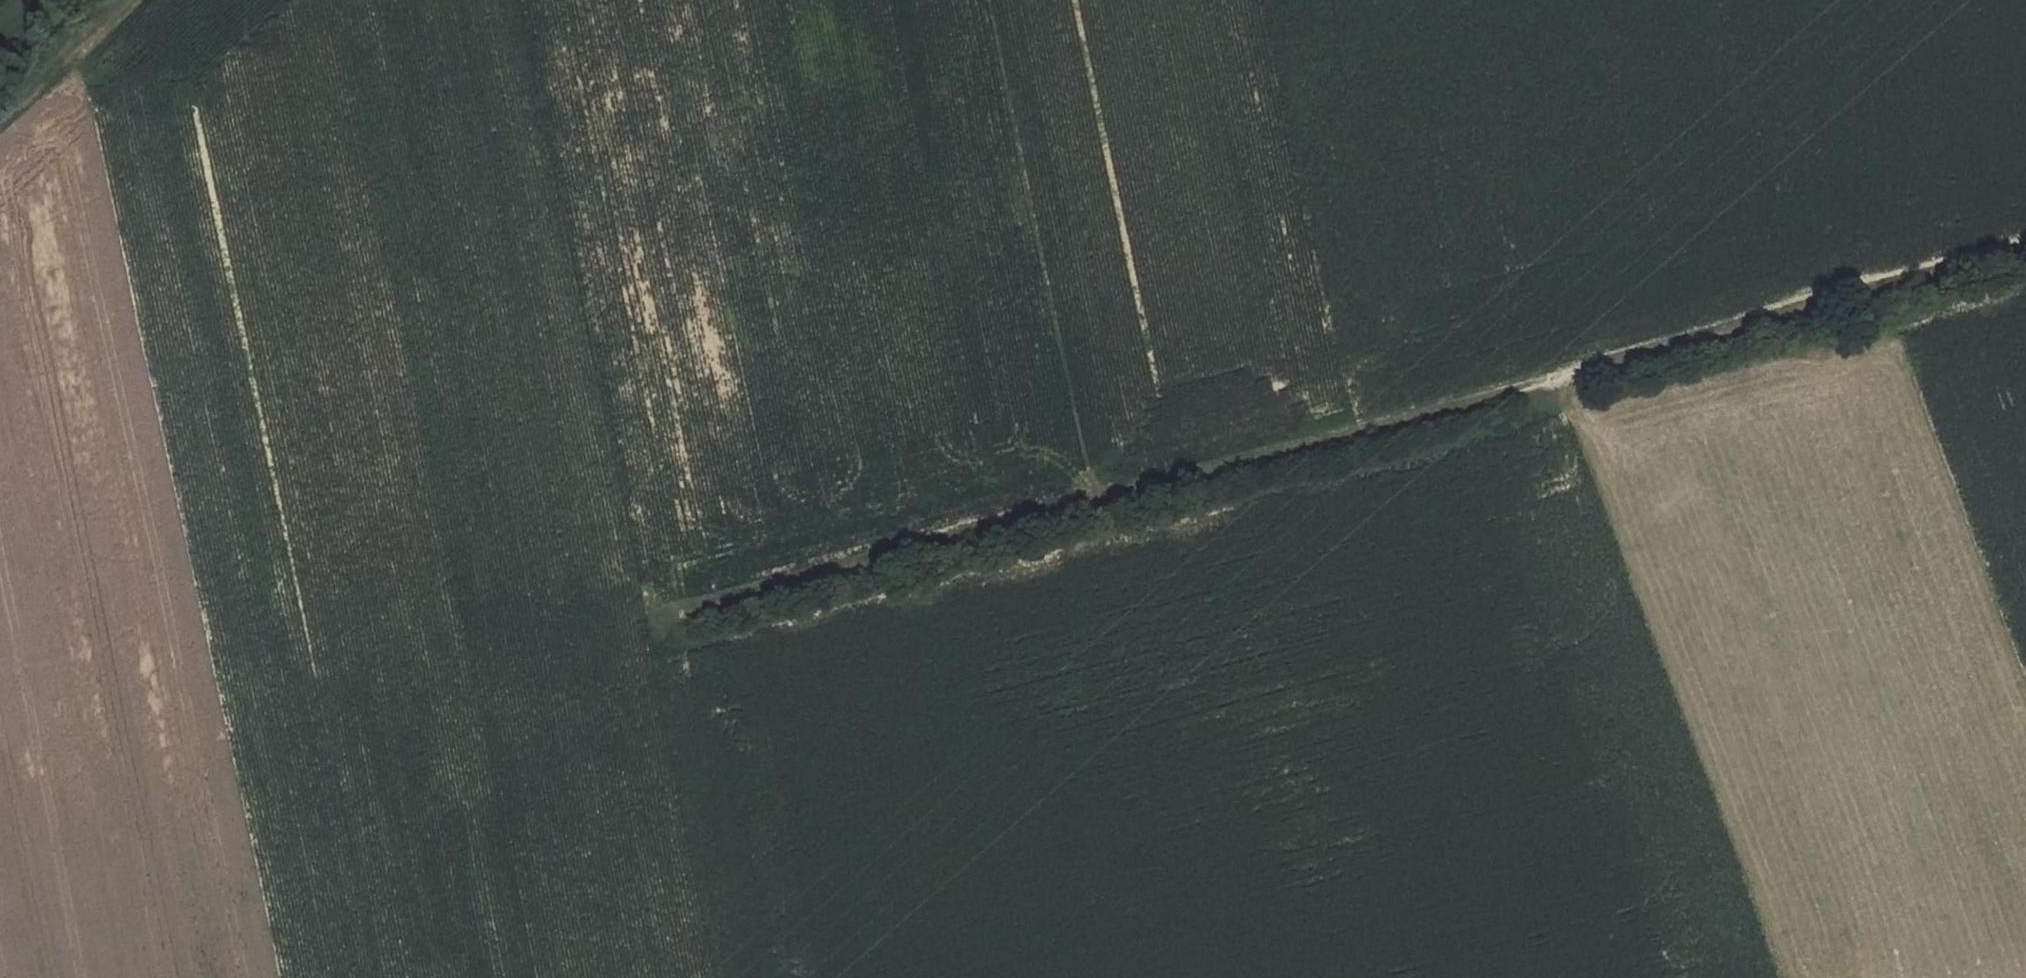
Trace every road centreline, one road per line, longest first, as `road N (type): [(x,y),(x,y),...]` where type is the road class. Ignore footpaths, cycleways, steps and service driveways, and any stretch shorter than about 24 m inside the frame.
road 1 (track): [(2025,250),(654,619)]
road 2 (track): [(0,110),(99,19)]

